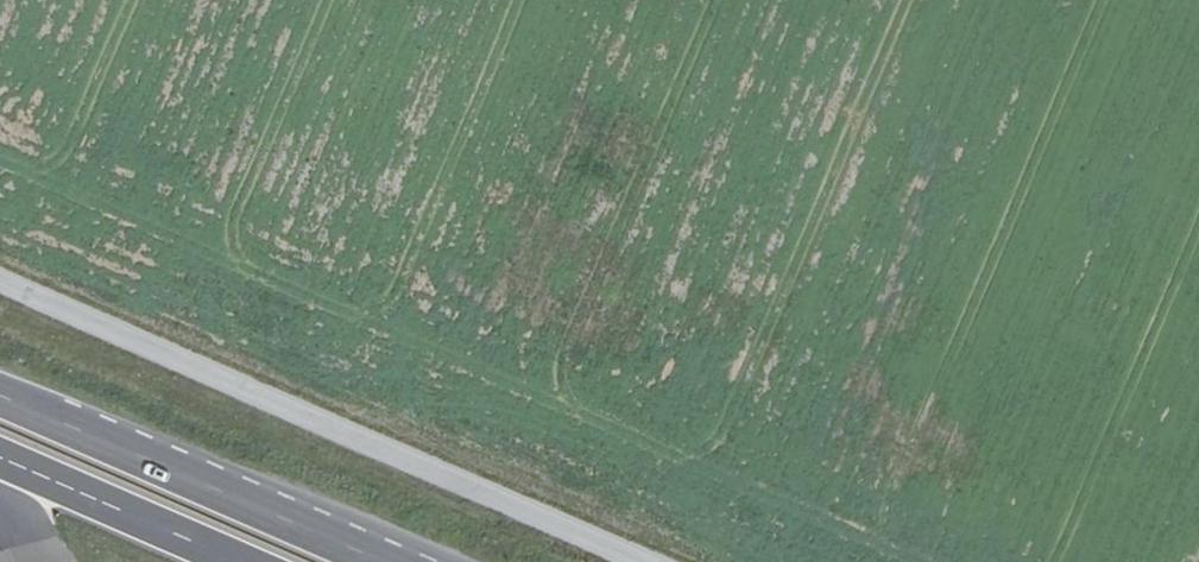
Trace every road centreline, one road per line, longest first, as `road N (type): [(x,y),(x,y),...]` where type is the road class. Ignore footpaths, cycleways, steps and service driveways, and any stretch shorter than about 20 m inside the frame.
road 1 (unclassified): [(0,282),(642,561)]
road 2 (trunk): [(382,561),(0,396)]
road 3 (trunk): [(0,459),(238,561)]

